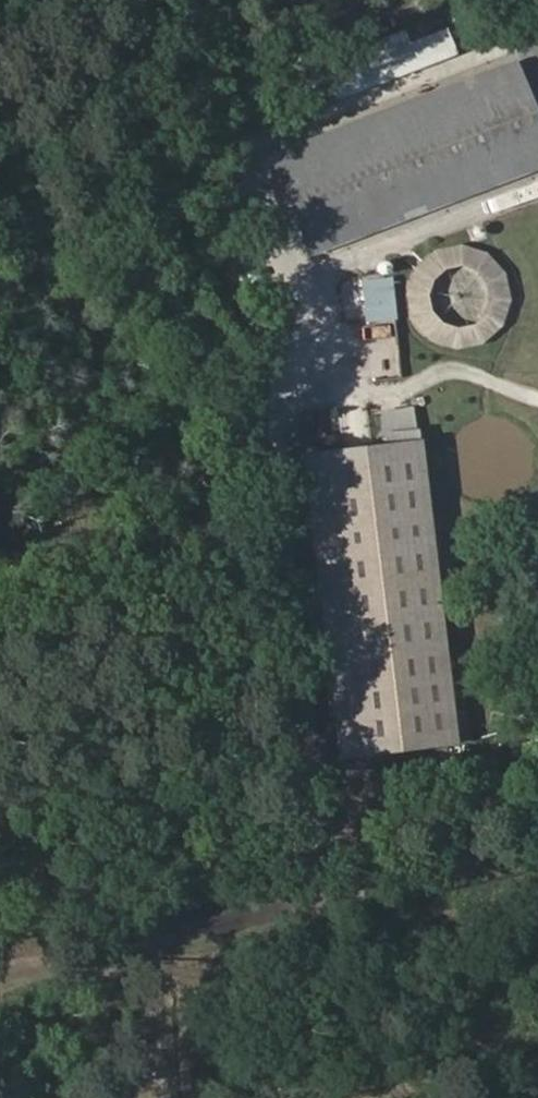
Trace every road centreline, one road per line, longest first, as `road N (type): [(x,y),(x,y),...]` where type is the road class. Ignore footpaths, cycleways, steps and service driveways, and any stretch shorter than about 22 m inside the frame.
road 1 (track): [(537,843),(153,934),(160,1097)]
road 2 (track): [(153,934),(0,841)]
road 3 (track): [(153,934),(0,964)]

